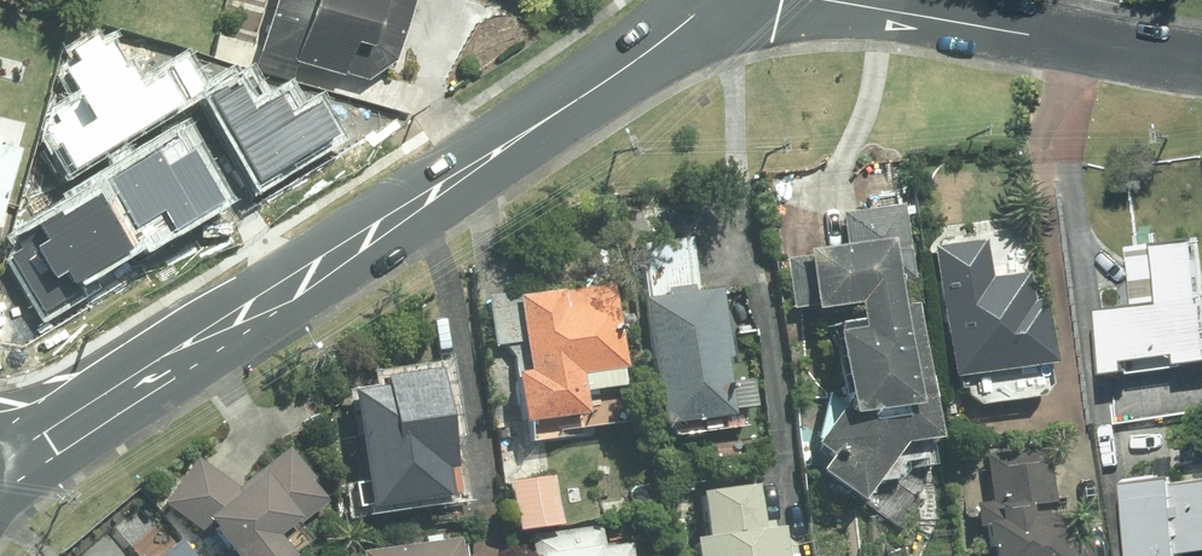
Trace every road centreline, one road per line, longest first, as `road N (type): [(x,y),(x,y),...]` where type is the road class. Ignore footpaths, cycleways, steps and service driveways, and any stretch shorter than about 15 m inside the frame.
road 1 (secondary): [(18,465),(712,0)]
road 2 (residential): [(814,0),(1201,67)]

